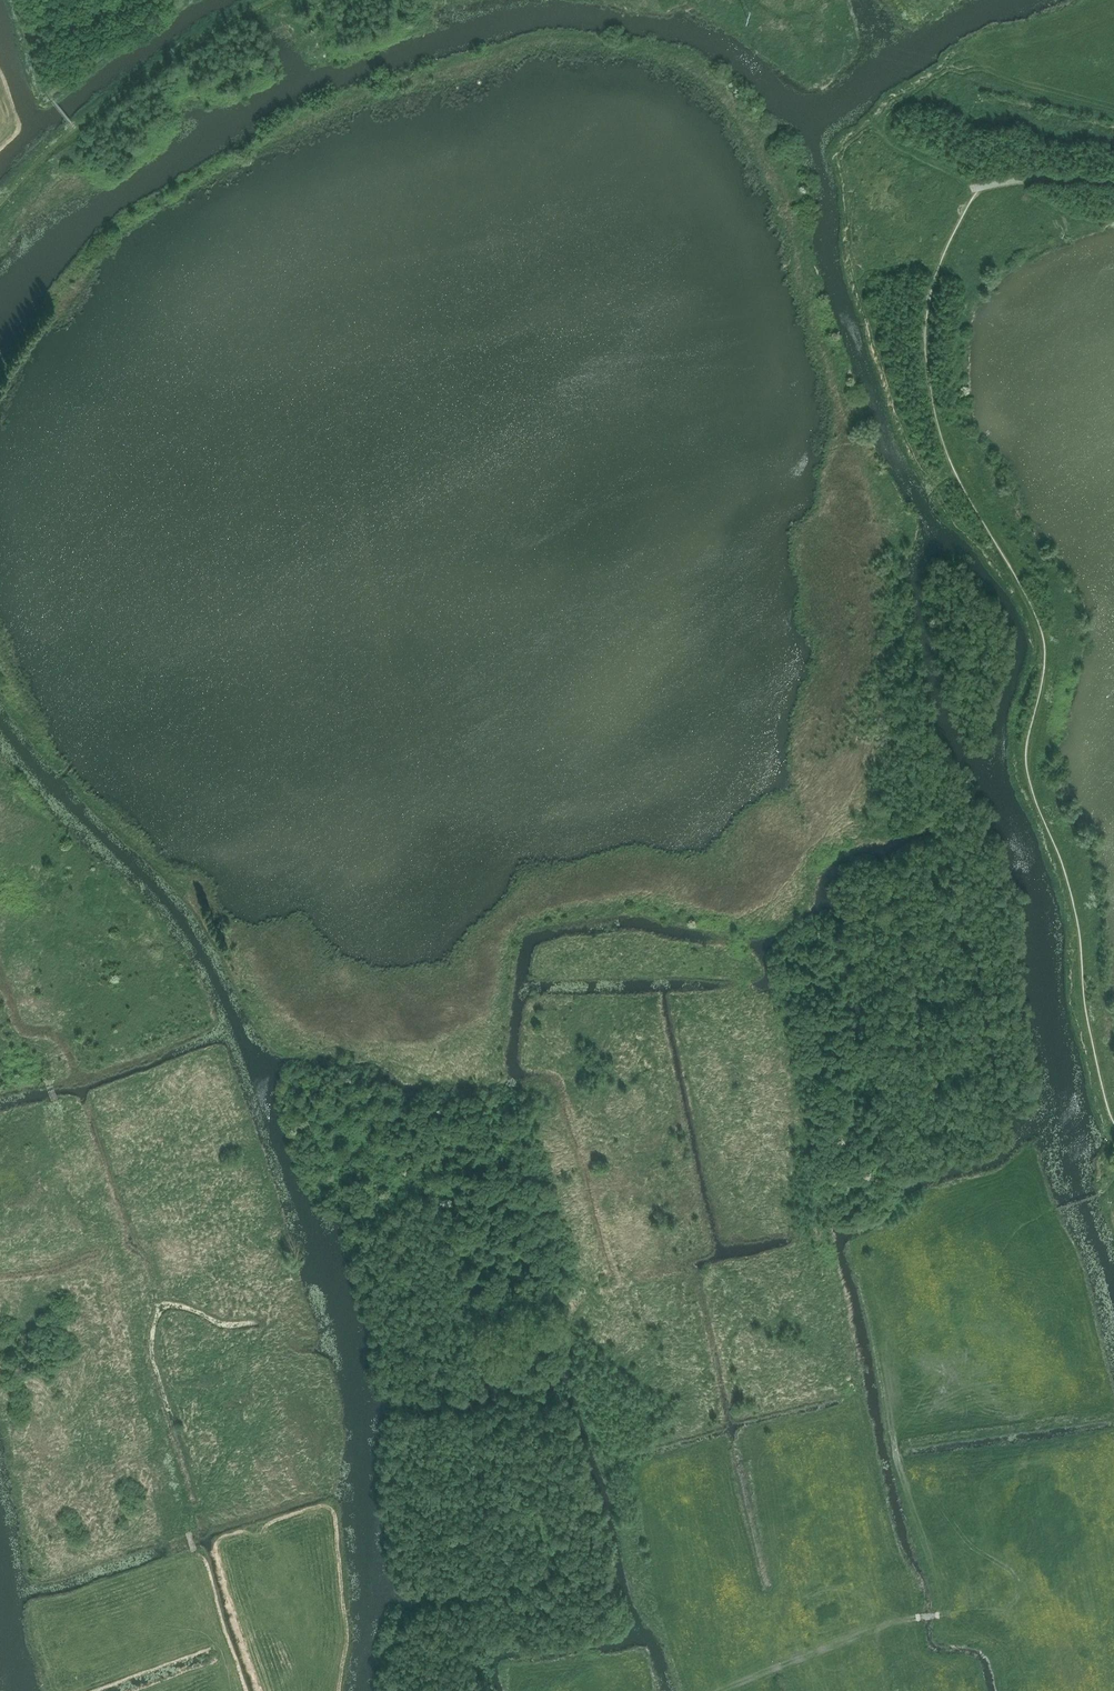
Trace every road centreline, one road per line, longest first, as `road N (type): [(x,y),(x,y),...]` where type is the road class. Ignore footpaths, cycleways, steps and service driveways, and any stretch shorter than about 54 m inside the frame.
road 1 (track): [(0,1032),(45,1073),(56,1100),(56,1108),(22,1120),(33,1184),(92,1204),(118,1257),(172,1484),(237,1690)]
road 2 (track): [(1113,183),(1010,180),(981,188)]

